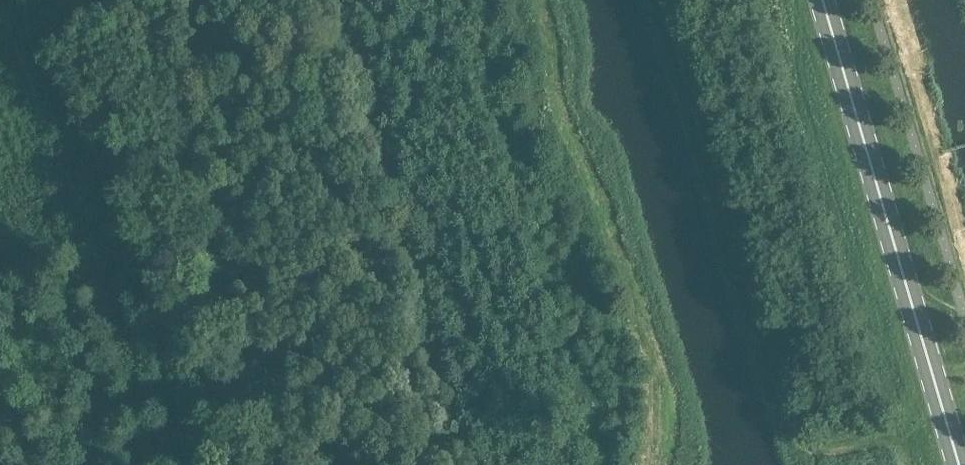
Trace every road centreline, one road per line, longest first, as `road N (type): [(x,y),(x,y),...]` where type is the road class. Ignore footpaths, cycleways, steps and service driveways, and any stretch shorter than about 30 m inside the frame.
road 1 (secondary): [(959,464),(822,0)]

